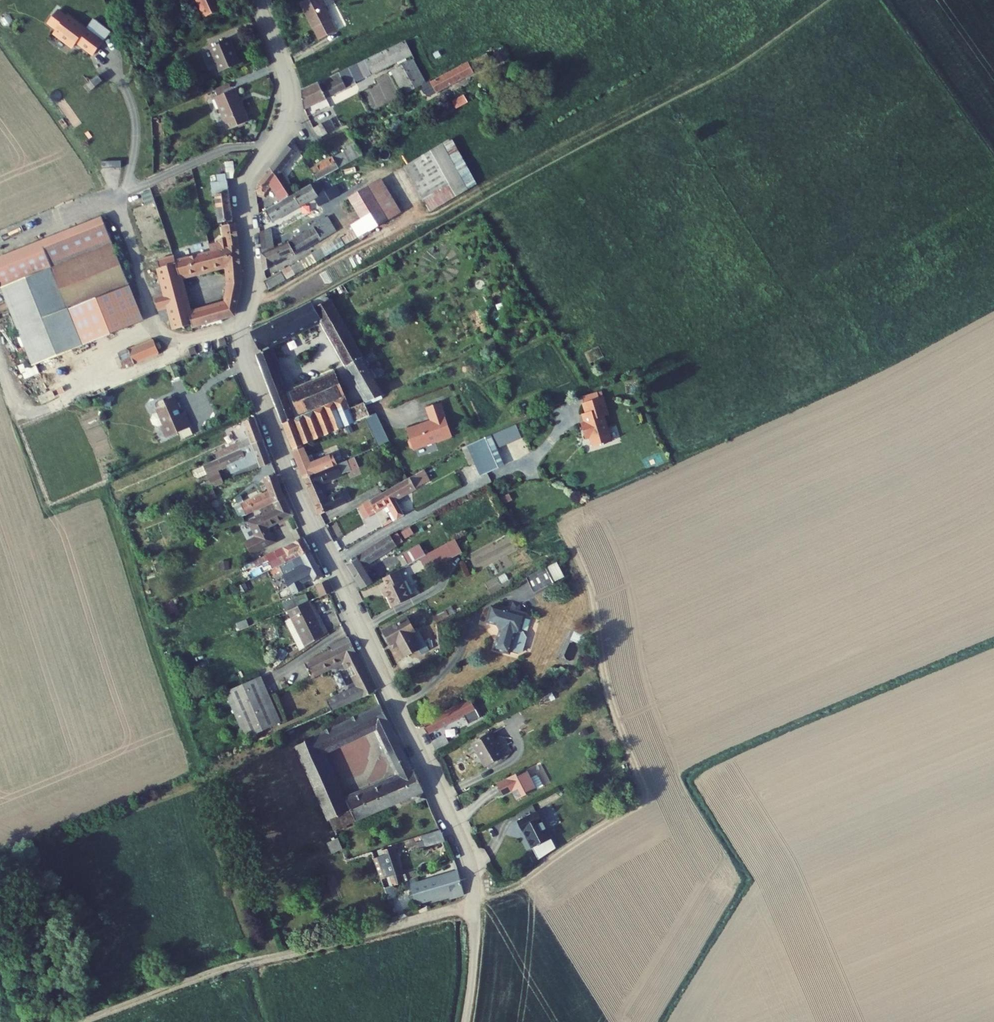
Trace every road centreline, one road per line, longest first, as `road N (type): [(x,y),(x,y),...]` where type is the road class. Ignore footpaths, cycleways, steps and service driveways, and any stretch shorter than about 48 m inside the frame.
road 1 (residential): [(475,893),(459,833),(302,502),(245,358),(253,272),(244,189),(283,128),(290,96),(259,0)]
road 2 (track): [(80,1021),(236,964),(476,902)]
road 3 (unclassified): [(465,1021),(475,893)]

